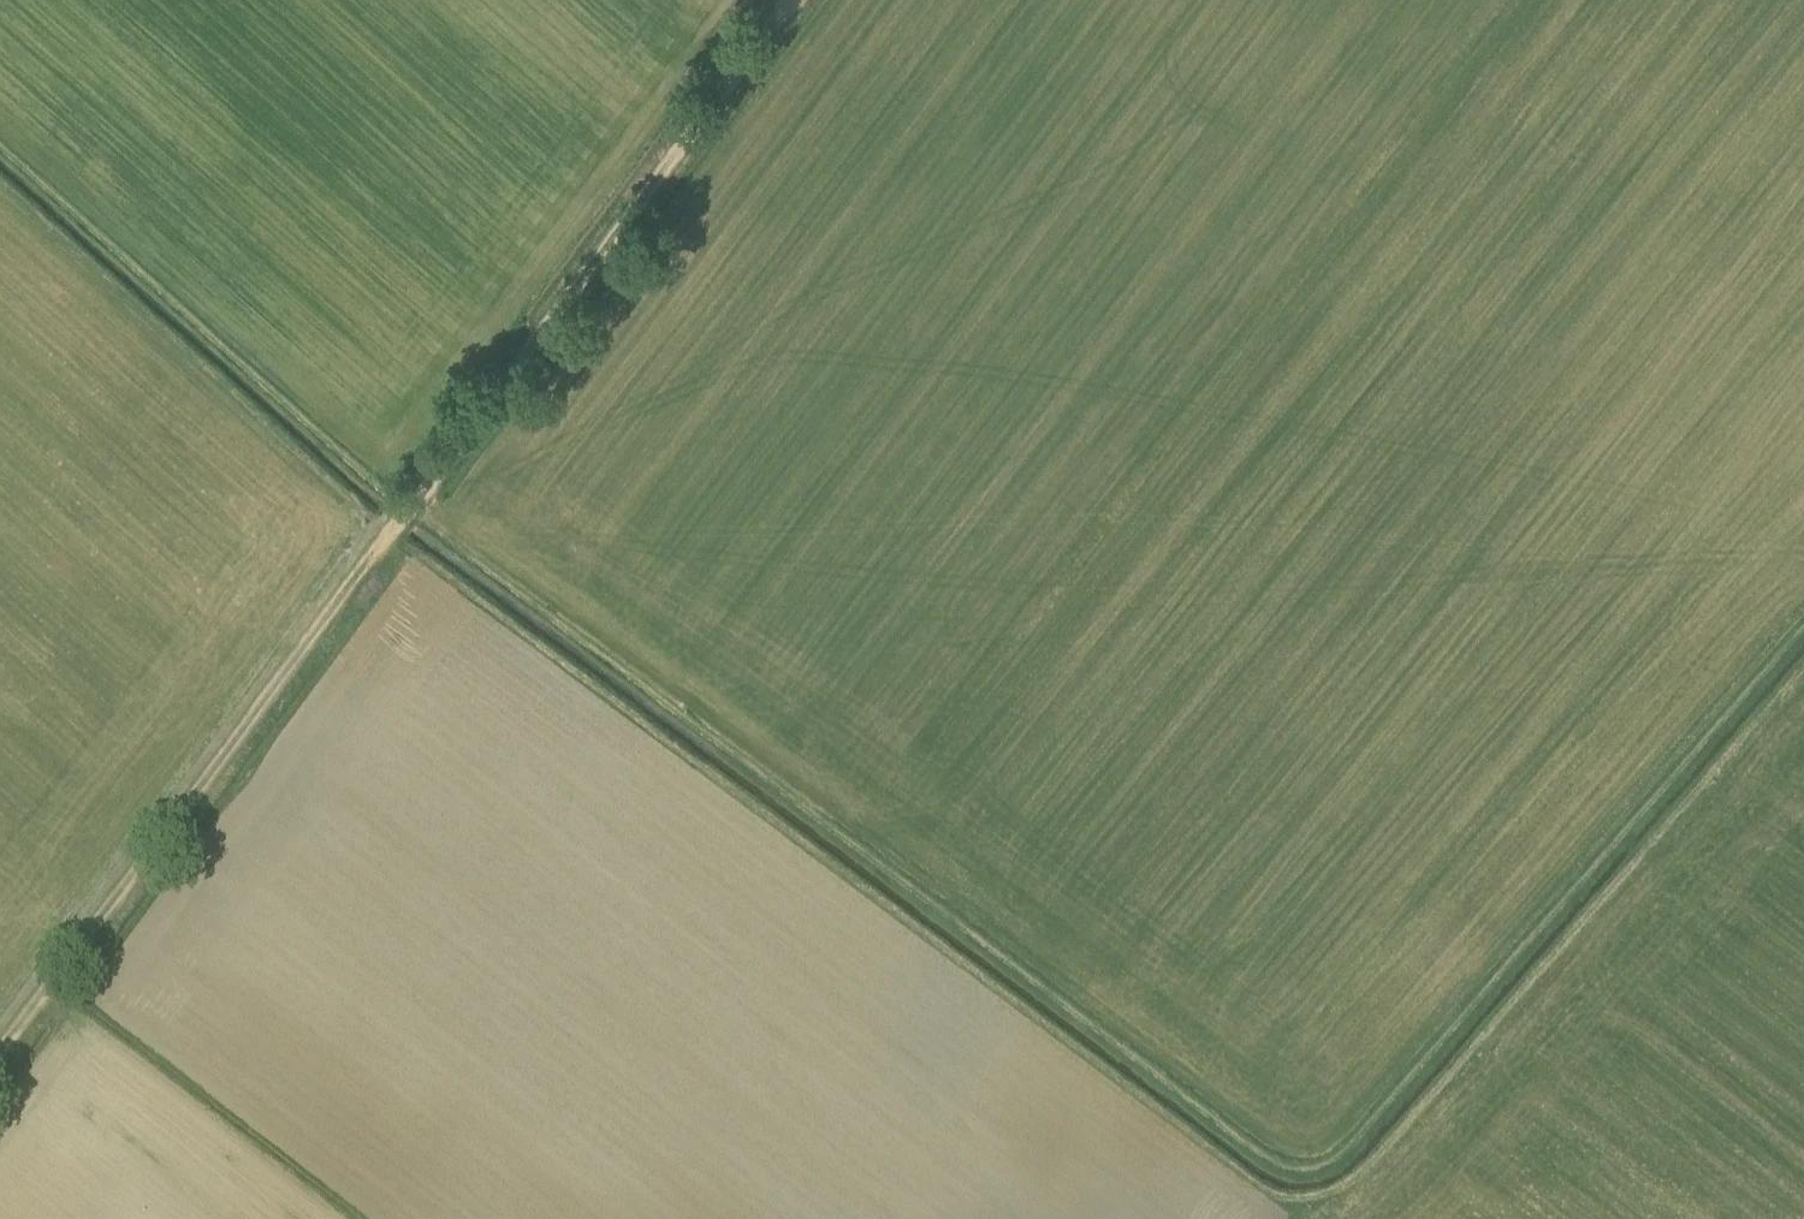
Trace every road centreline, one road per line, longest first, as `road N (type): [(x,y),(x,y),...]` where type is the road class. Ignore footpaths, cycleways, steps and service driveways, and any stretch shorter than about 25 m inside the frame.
road 1 (track): [(0,1060),(796,0)]

